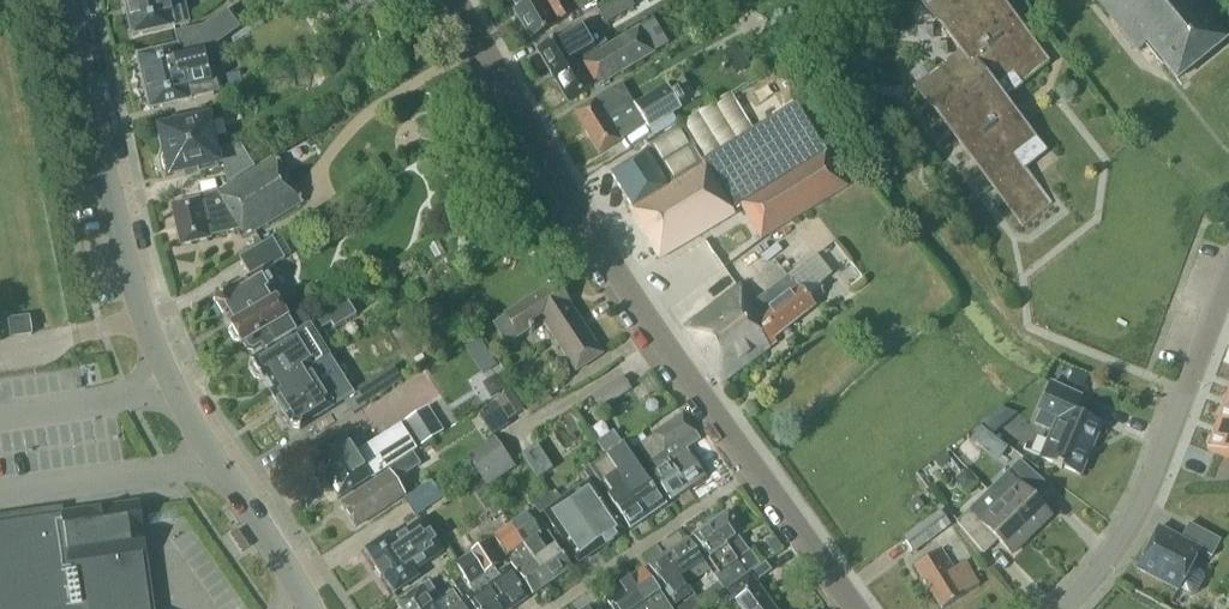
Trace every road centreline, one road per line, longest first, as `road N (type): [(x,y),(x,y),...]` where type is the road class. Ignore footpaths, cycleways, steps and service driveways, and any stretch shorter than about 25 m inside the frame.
road 1 (residential): [(855,608),(632,305),(455,0)]
road 2 (tertiary): [(311,608),(193,424),(144,319),(64,0)]
road 3 (unclassified): [(1060,608),(1109,557),(1147,493),(1228,277)]
road 4 (residential): [(549,608),(724,490)]

